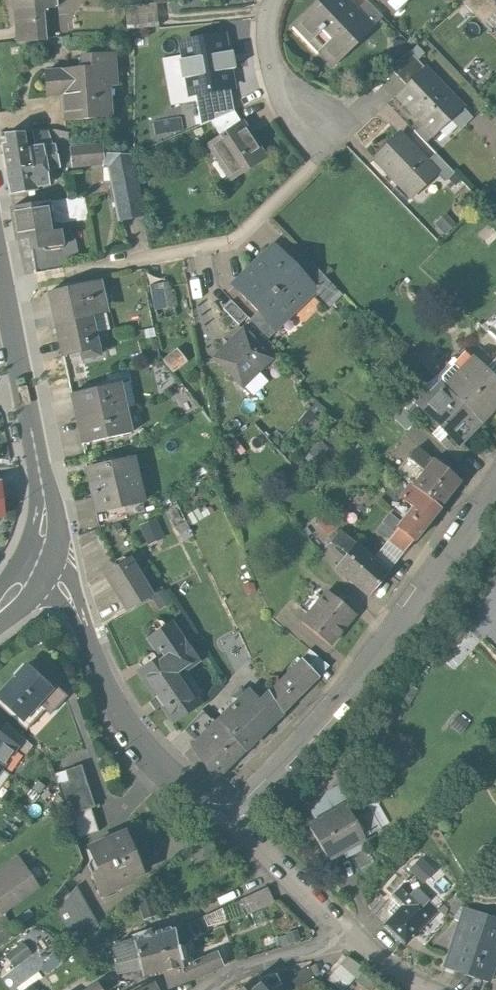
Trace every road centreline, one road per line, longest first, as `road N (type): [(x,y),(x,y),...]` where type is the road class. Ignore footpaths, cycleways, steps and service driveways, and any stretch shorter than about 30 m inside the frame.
road 1 (residential): [(225,805),(246,798),(298,750),(495,484)]
road 2 (residential): [(28,551),(70,584),(103,667),(161,764),(193,792),(225,805)]
road 3 (residential): [(28,551),(43,493),(0,266)]
road 4 (residential): [(225,805),(339,931)]
road 5 (residential): [(272,0),(265,42),(277,86),(321,154)]
road 6 (residential): [(339,931),(206,989)]

